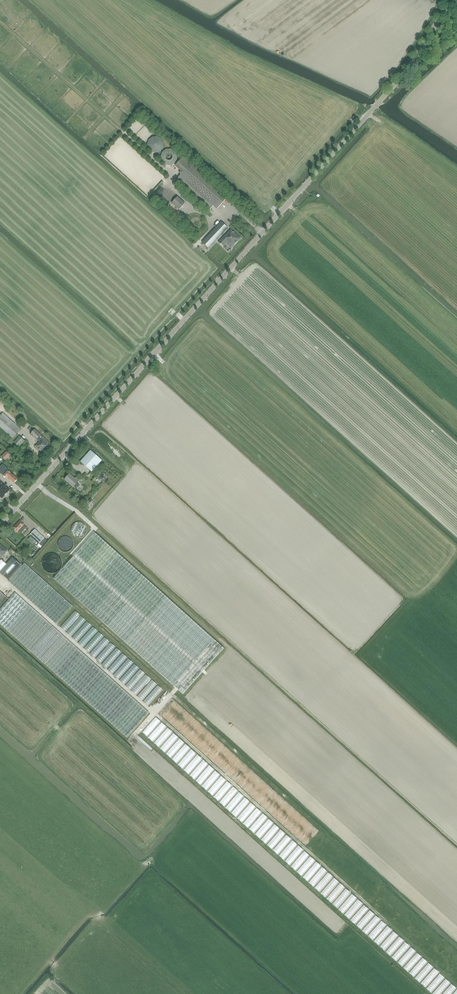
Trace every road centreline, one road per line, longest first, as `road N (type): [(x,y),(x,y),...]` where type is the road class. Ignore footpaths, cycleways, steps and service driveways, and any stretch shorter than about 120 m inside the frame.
road 1 (tertiary): [(0,525),(374,109),(451,0)]

